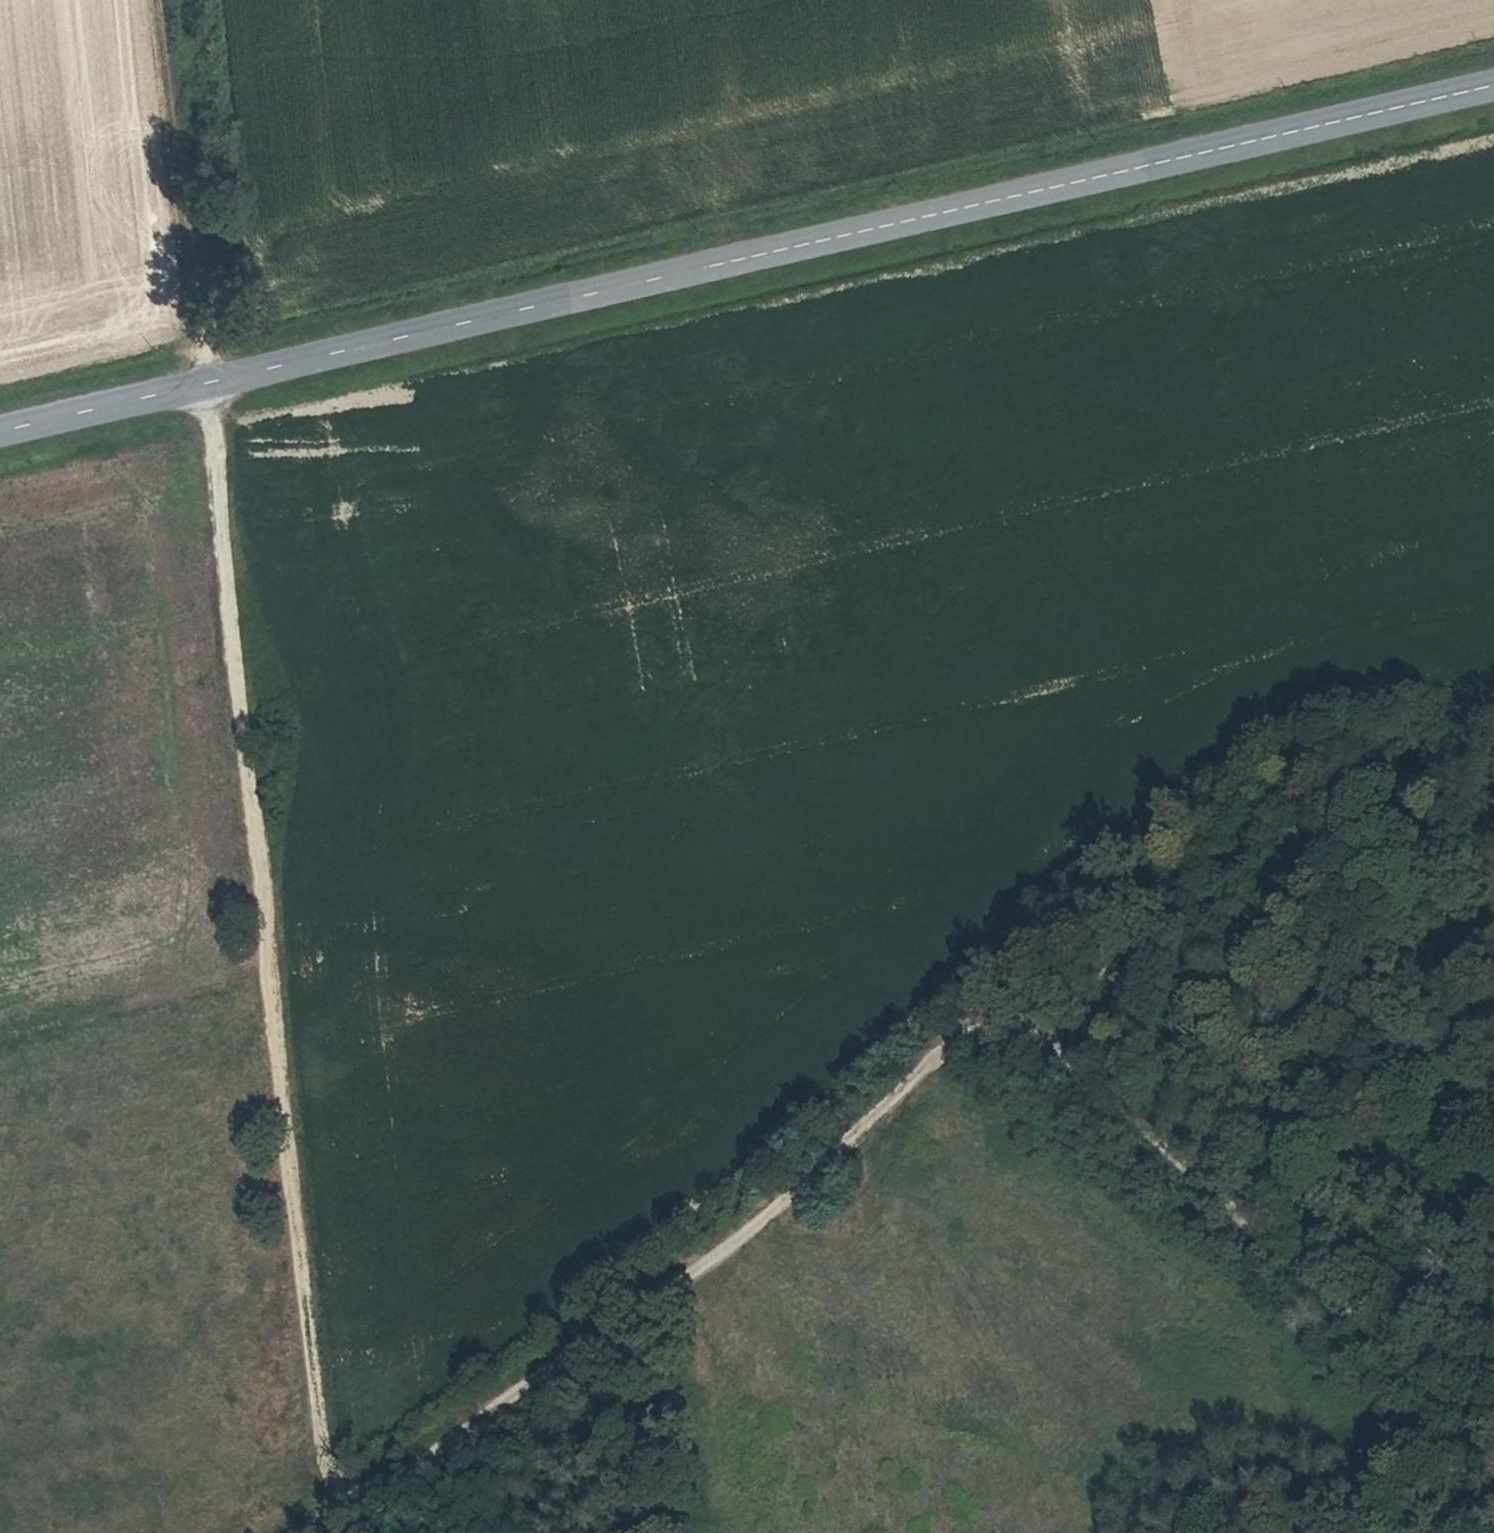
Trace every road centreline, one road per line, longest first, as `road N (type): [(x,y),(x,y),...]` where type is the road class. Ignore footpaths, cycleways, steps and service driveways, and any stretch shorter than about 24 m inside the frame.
road 1 (secondary): [(0,438),(1493,86)]
road 2 (track): [(332,1515),(739,1246),(936,1059),(994,1037),(1031,1040),(1341,1302),(1493,1450)]
road 3 (track): [(305,1532),(332,1515),(248,783),(214,388)]
road 4 (track): [(175,0),(214,388)]

